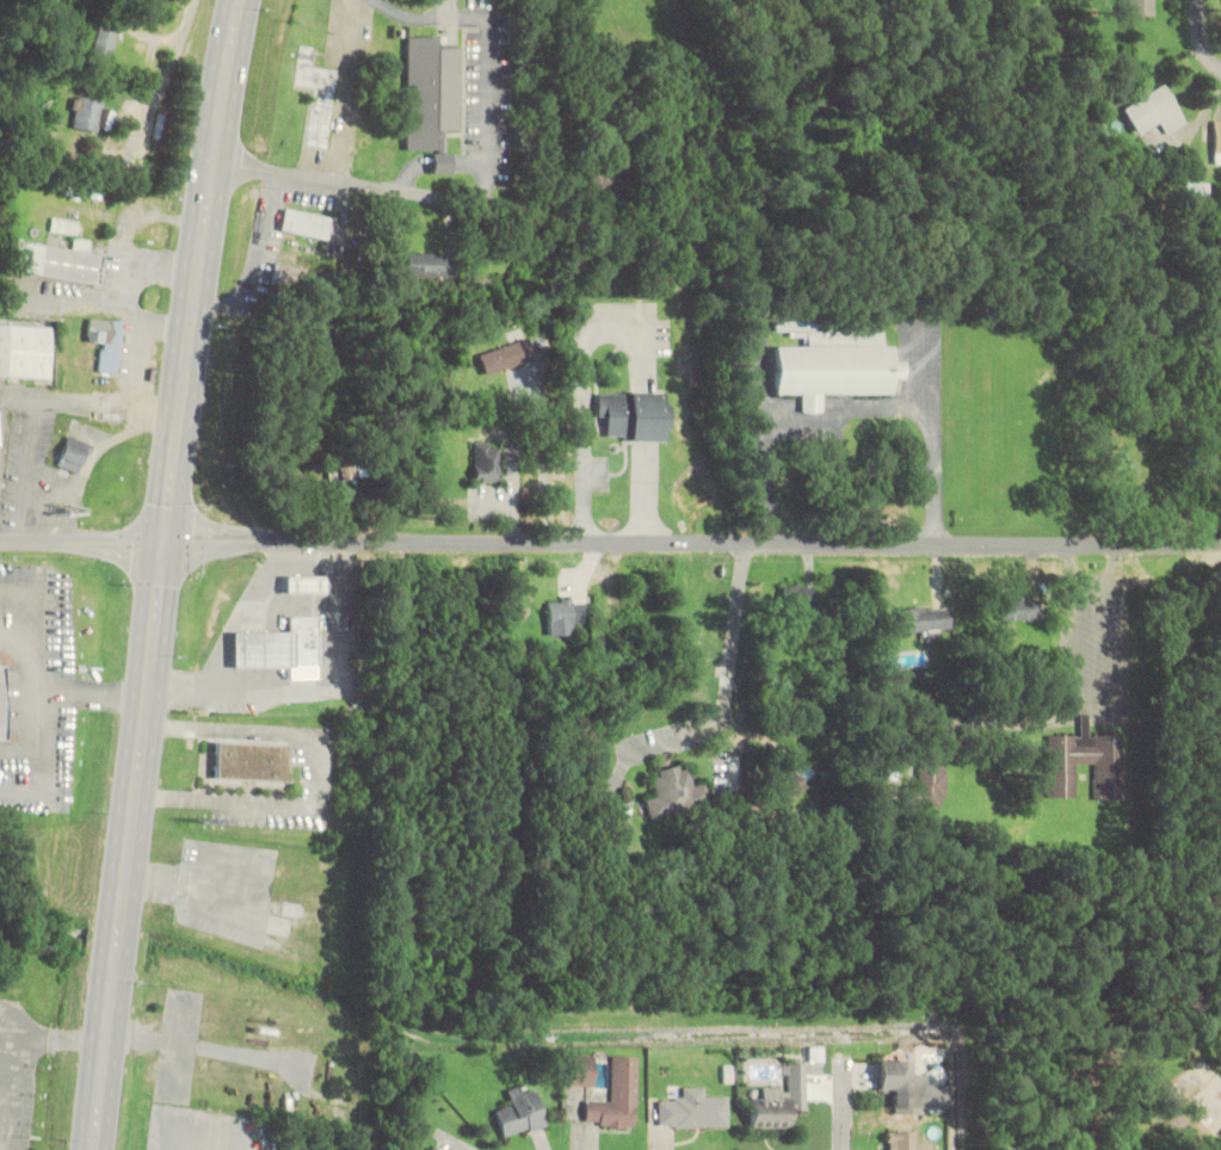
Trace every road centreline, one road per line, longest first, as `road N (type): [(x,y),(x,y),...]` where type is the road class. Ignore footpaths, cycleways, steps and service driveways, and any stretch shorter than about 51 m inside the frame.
road 1 (tertiary): [(0,543),(1220,541)]
road 2 (primary): [(92,1149),(164,542),(242,0)]
road 3 (residential): [(214,166),(553,217)]
road 4 (residential): [(192,0),(172,70),(128,156),(99,192)]

